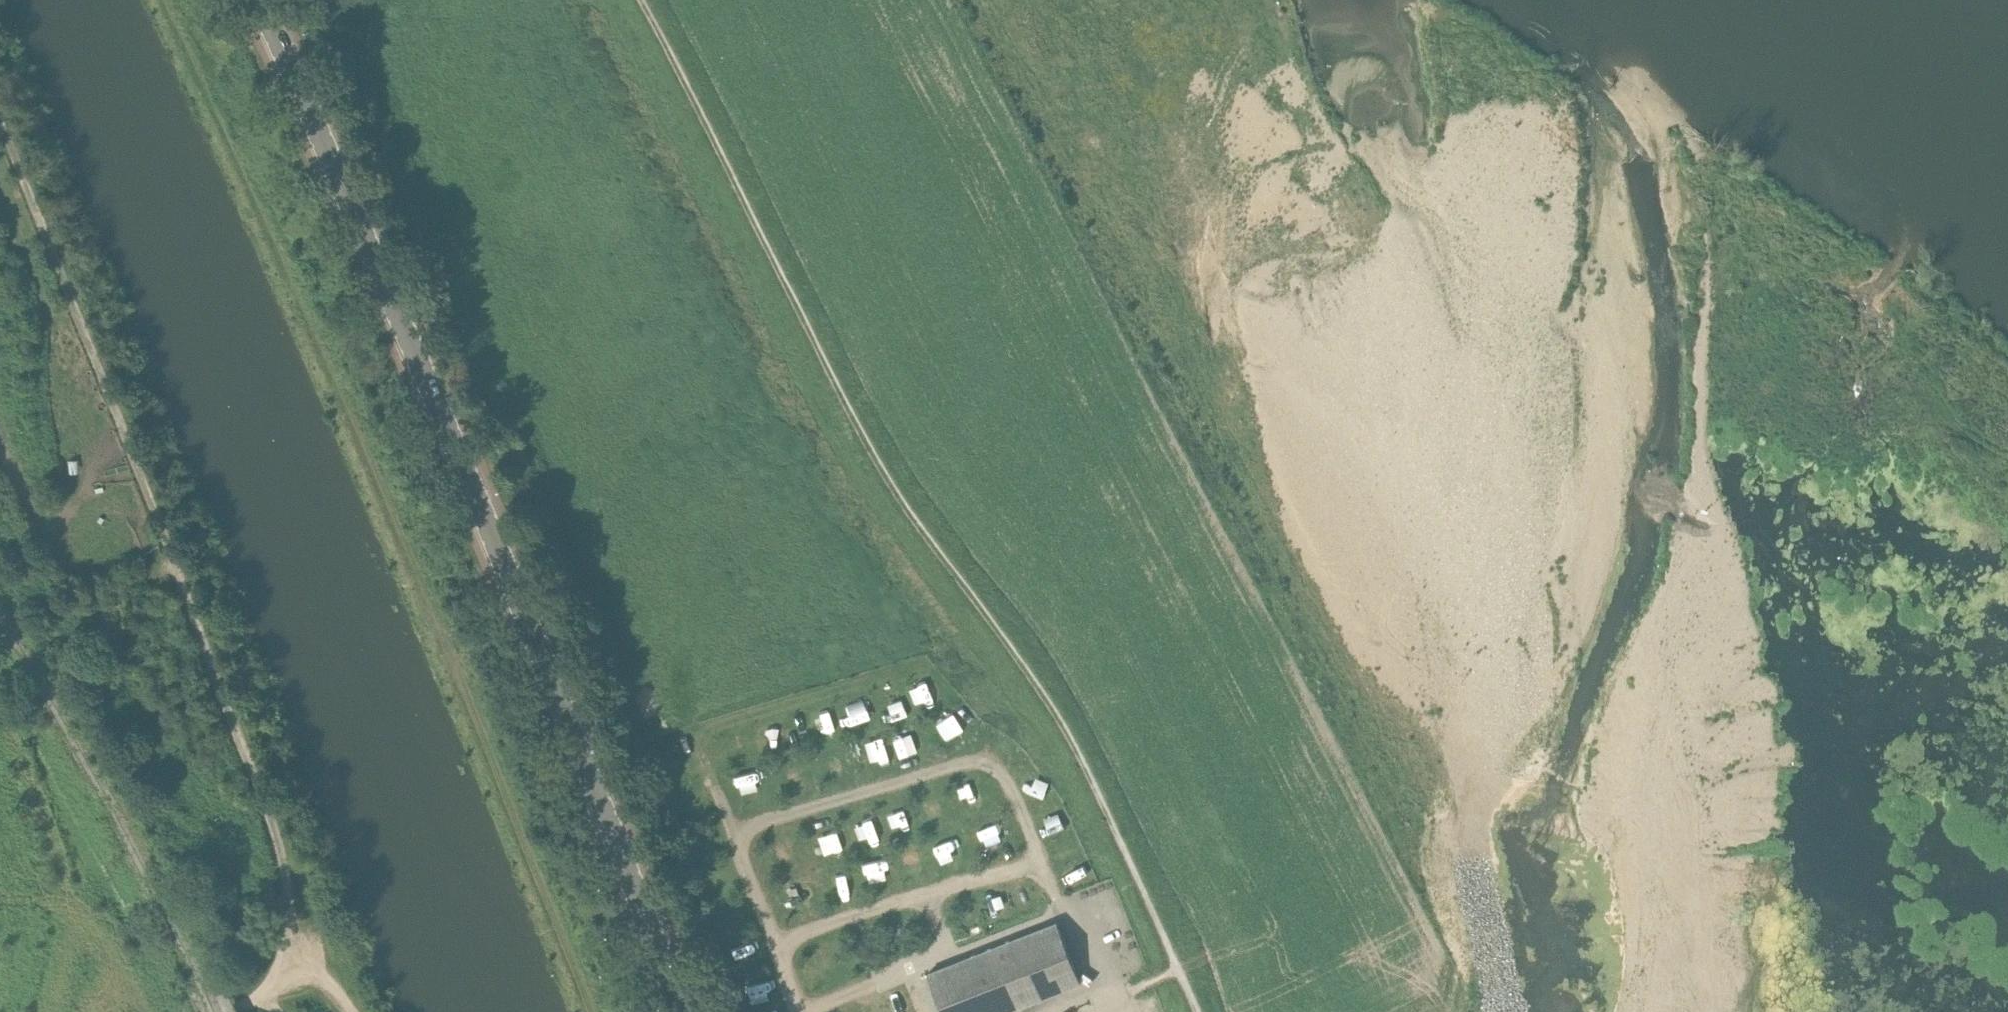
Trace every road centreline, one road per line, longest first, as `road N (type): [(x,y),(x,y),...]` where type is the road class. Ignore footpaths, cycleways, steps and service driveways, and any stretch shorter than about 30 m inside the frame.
road 1 (tertiary): [(683,1011),(261,0)]
road 2 (track): [(2007,457),(1975,438),(1781,402),(1723,422),(1724,541),(1680,609),(1671,823),(1712,1011)]
road 3 (track): [(0,122),(282,850),(285,967)]

